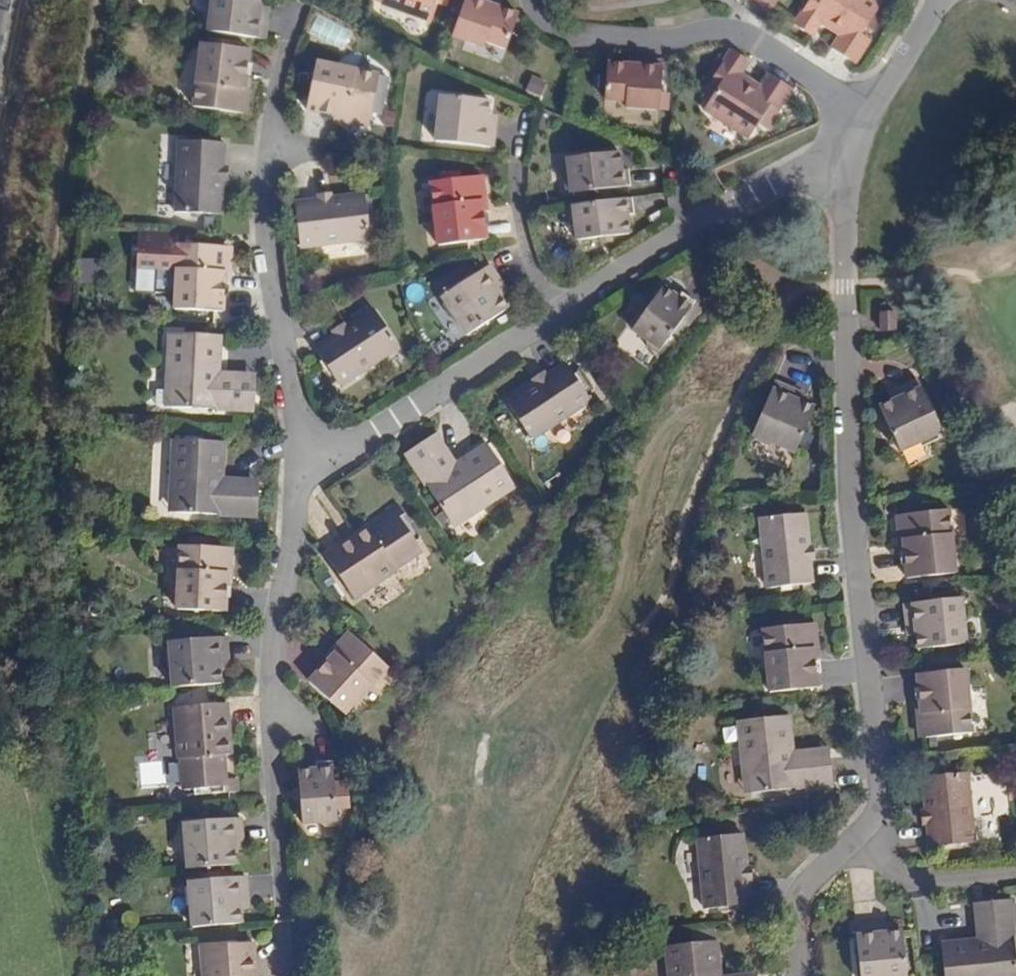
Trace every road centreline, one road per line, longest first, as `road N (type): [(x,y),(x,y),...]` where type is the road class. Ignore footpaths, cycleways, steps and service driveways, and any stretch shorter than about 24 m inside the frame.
road 1 (residential): [(830,151),(845,217),(847,500),(880,765),(879,796),(852,838)]
road 2 (residential): [(301,454),(270,660),(282,911)]
road 3 (residential): [(301,454),(265,233),(283,50)]
road 4 (residential): [(872,113),(742,35),(598,40),(550,24),(534,0)]
road 5 (residential): [(830,151),(558,314)]
road 6 (residential): [(558,314),(351,443),(301,454)]
road 7 (residential): [(852,838),(905,877),(931,885),(1015,874)]
road 8 (residential): [(852,838),(803,886),(795,911),(801,975)]
road 9 (residential): [(517,172),(518,227),(558,314)]
road 10 (residential): [(942,0),(872,113)]

